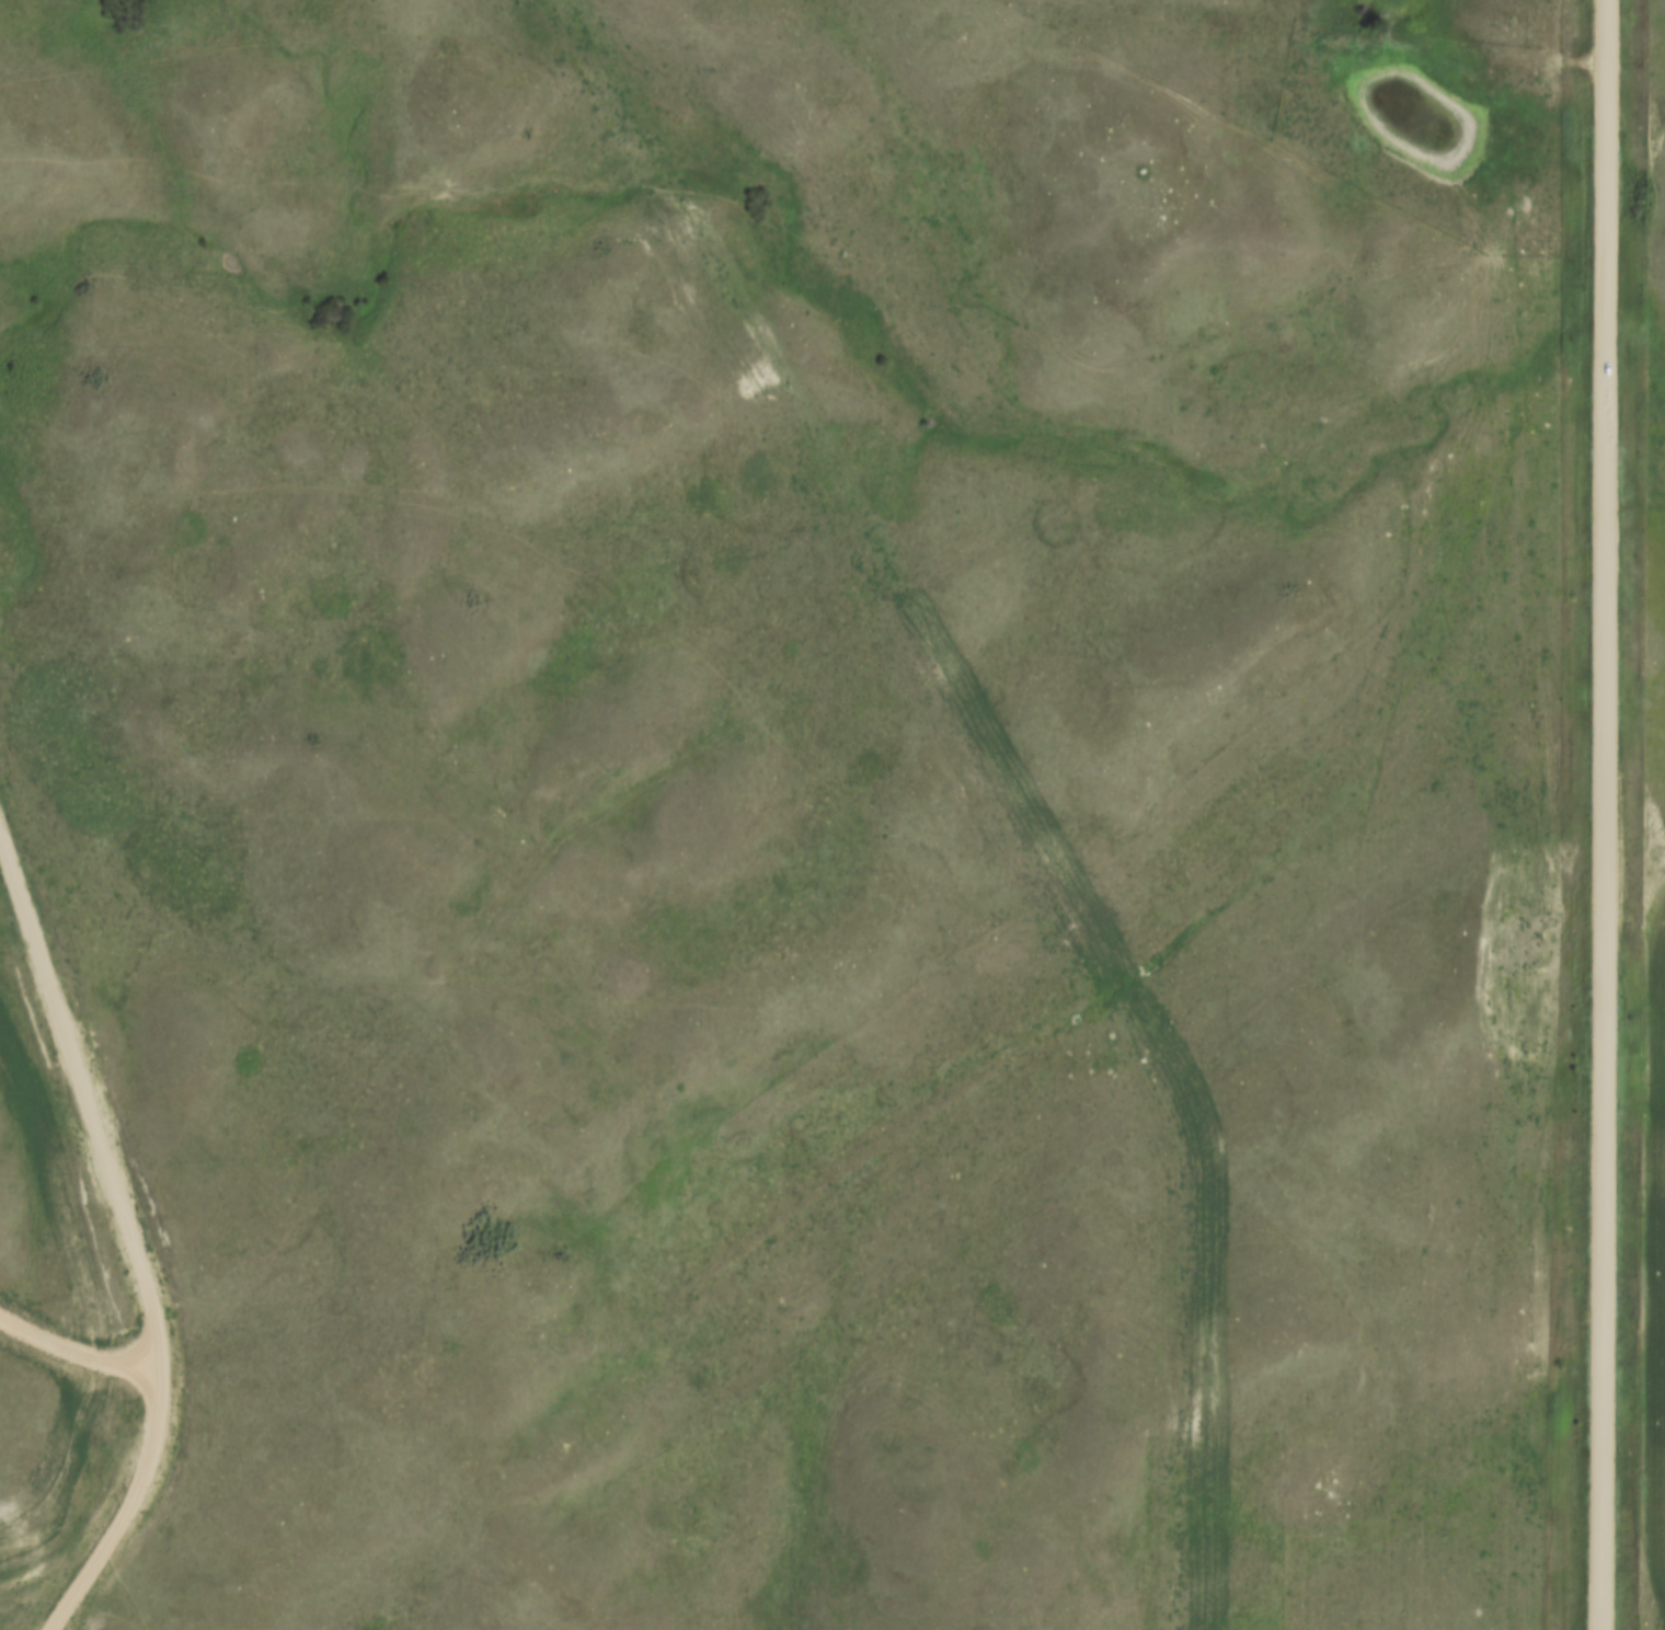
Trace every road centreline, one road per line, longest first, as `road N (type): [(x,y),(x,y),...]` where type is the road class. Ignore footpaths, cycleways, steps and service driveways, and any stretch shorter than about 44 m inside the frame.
road 1 (residential): [(1603,1629),(1606,0)]

